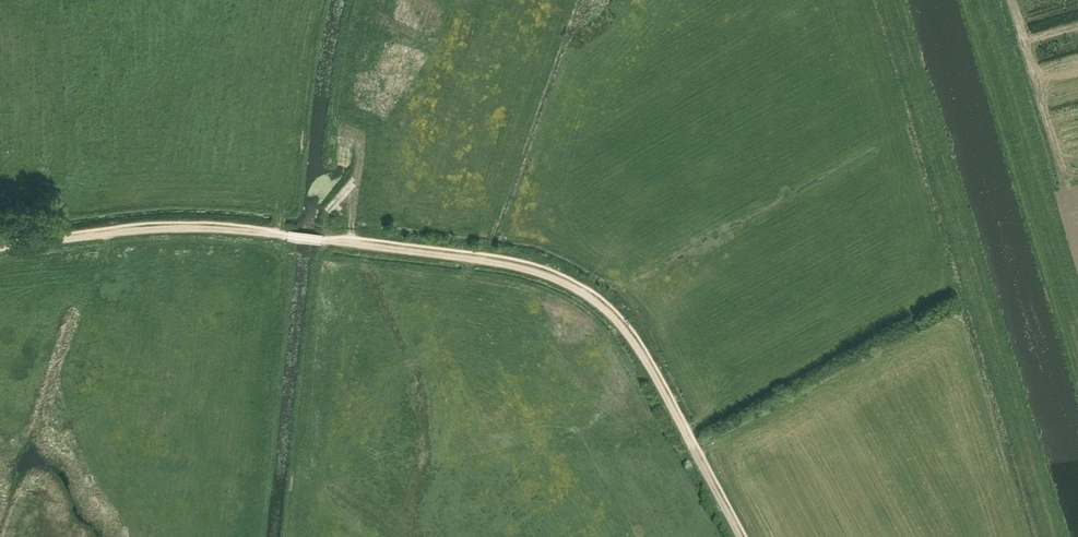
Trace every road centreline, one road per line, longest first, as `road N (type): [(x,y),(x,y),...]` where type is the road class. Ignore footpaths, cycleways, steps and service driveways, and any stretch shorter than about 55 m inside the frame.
road 1 (track): [(322,240),(501,263),(580,293),(638,352),(739,536)]
road 2 (track): [(1077,375),(973,0)]
road 3 (track): [(0,247),(150,229),(288,235)]

